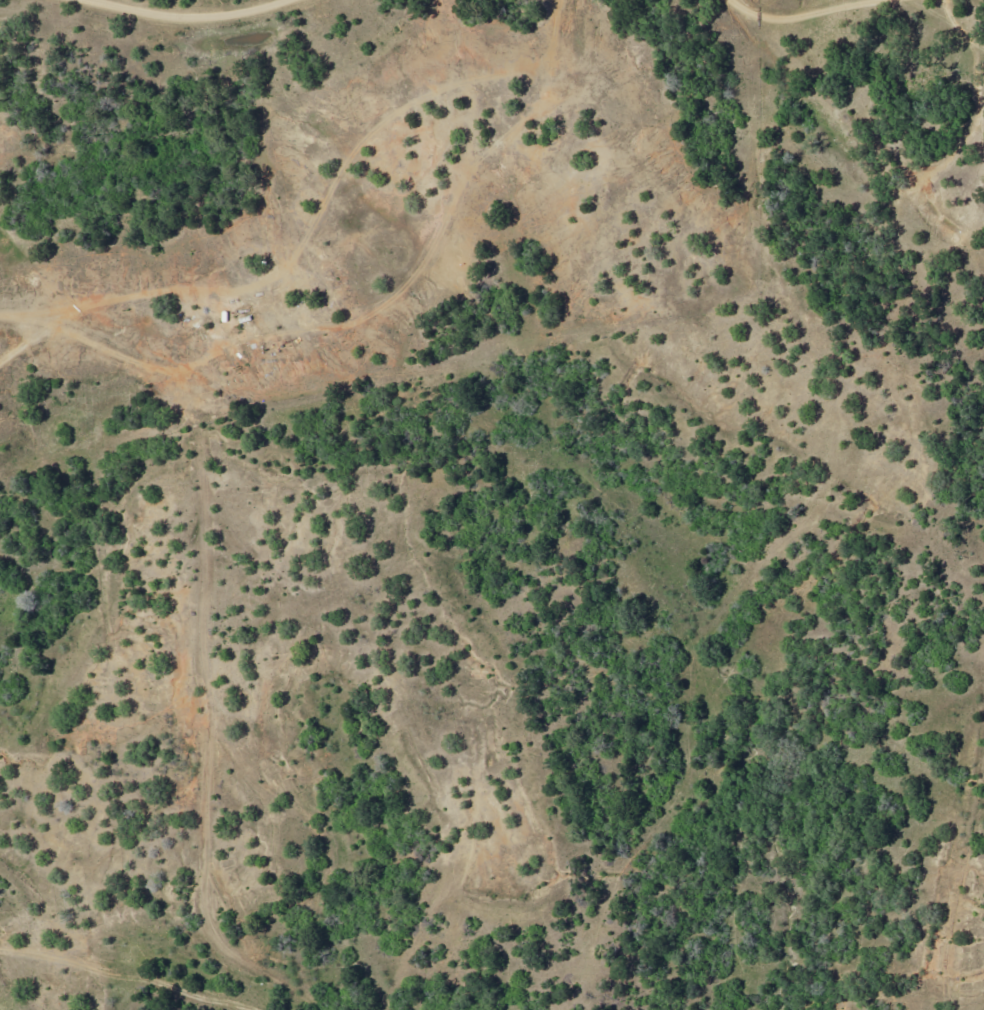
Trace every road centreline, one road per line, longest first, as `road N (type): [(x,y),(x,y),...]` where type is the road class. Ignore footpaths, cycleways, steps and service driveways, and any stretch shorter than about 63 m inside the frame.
road 1 (residential): [(313,1009),(260,959),(182,822),(206,470),(177,372),(138,328),(0,287)]

